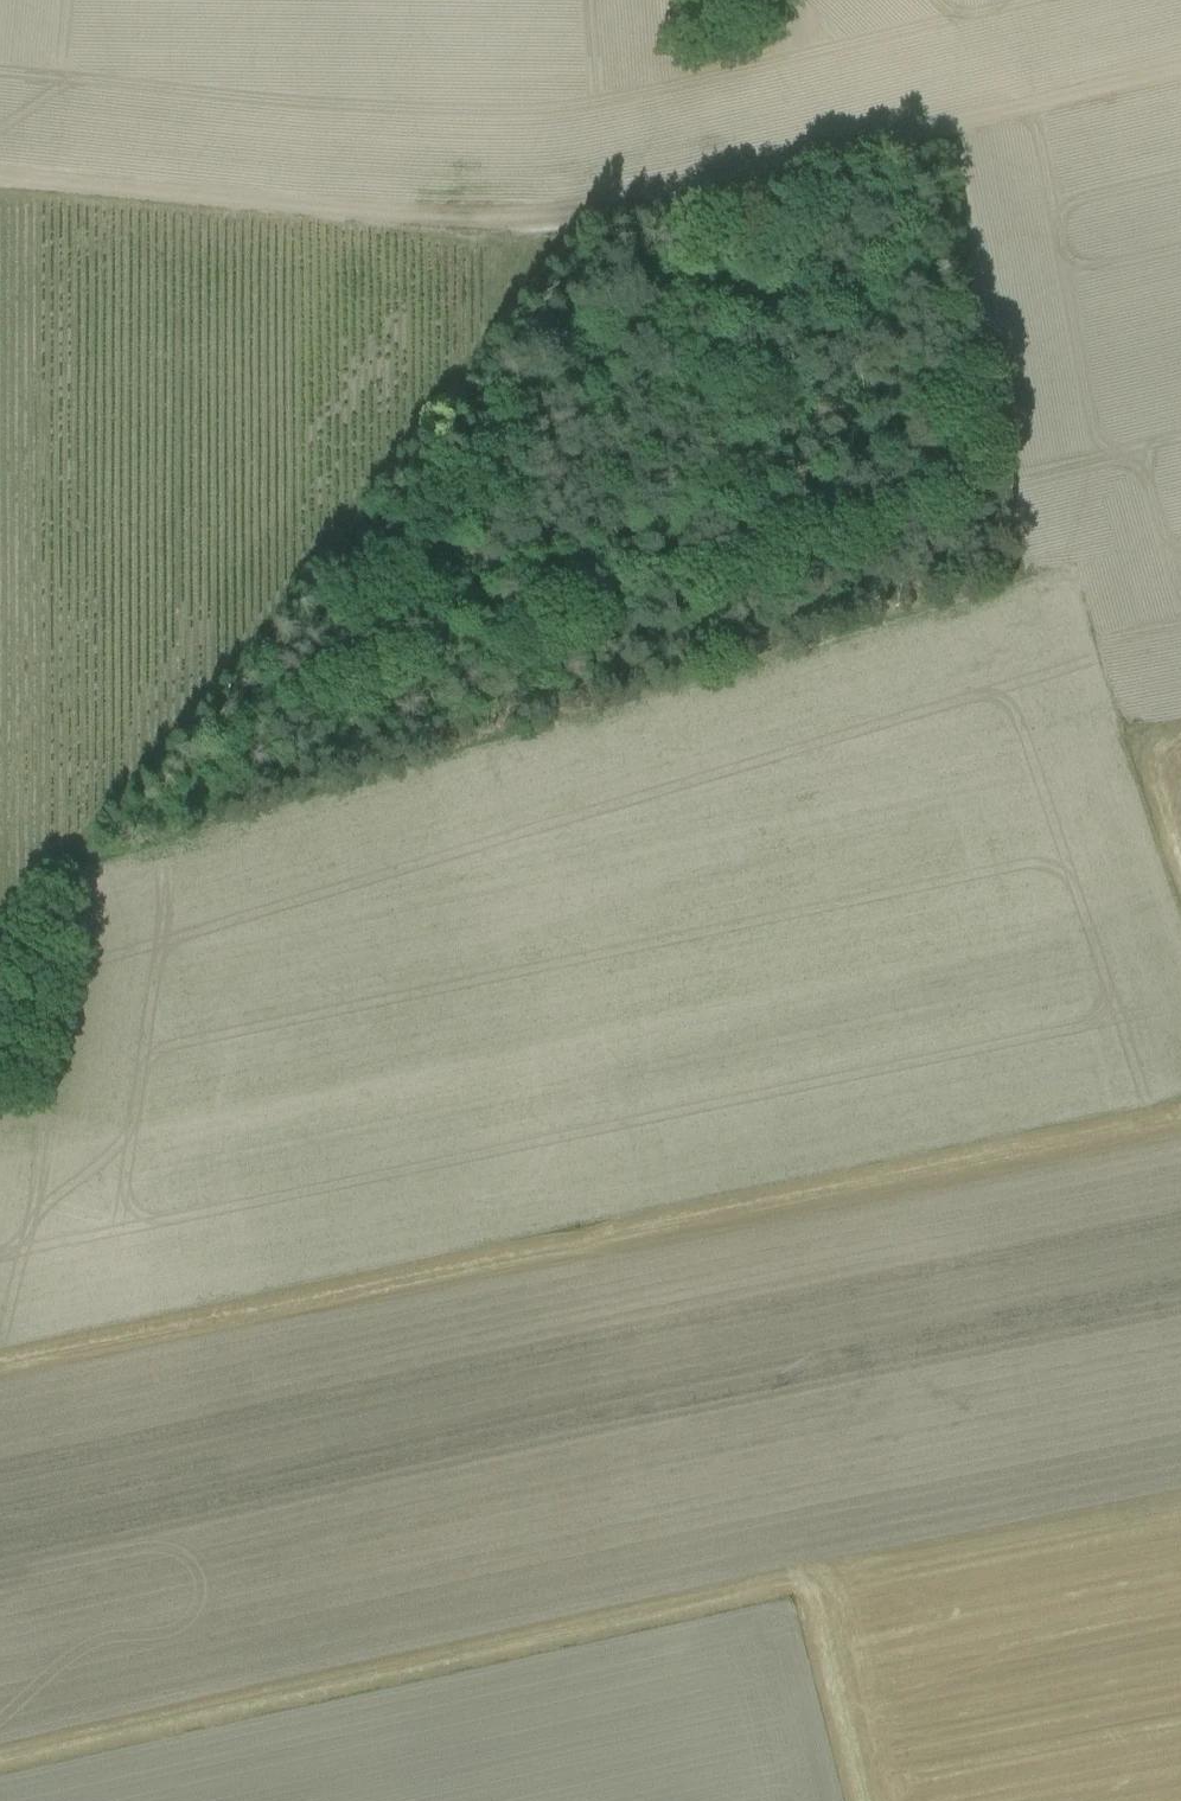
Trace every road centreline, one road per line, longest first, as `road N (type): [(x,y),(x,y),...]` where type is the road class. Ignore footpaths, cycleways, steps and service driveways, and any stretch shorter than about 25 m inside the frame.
road 1 (track): [(0,170),(393,207),(607,205),(715,186),(1180,68)]

